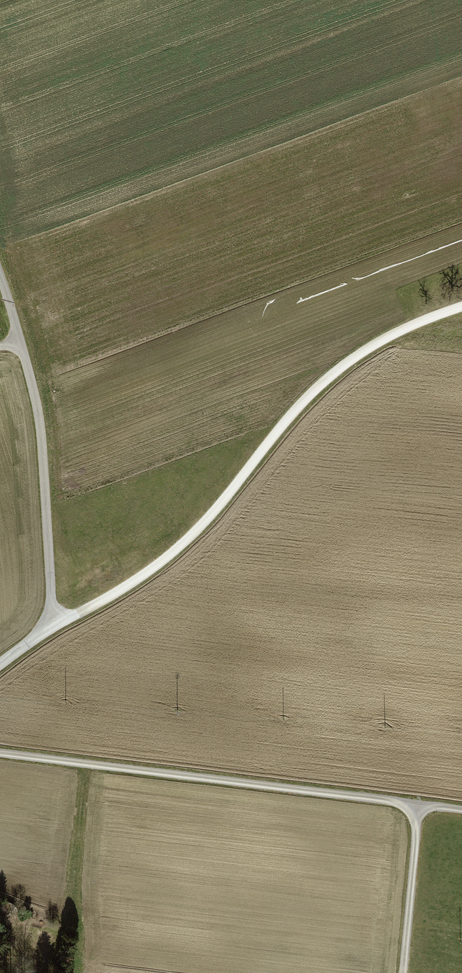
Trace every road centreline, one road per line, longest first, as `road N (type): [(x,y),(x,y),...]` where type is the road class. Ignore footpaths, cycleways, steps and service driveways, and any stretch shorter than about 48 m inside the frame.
road 1 (track): [(52,624),(148,574),(198,530),(291,415),(350,362),(461,308)]
road 2 (track): [(0,754),(461,811)]
road 3 (unclassified): [(0,665),(52,624),(39,410),(0,275)]
road 4 (track): [(85,764),(73,972)]
road 5 (track): [(404,972),(420,806)]

